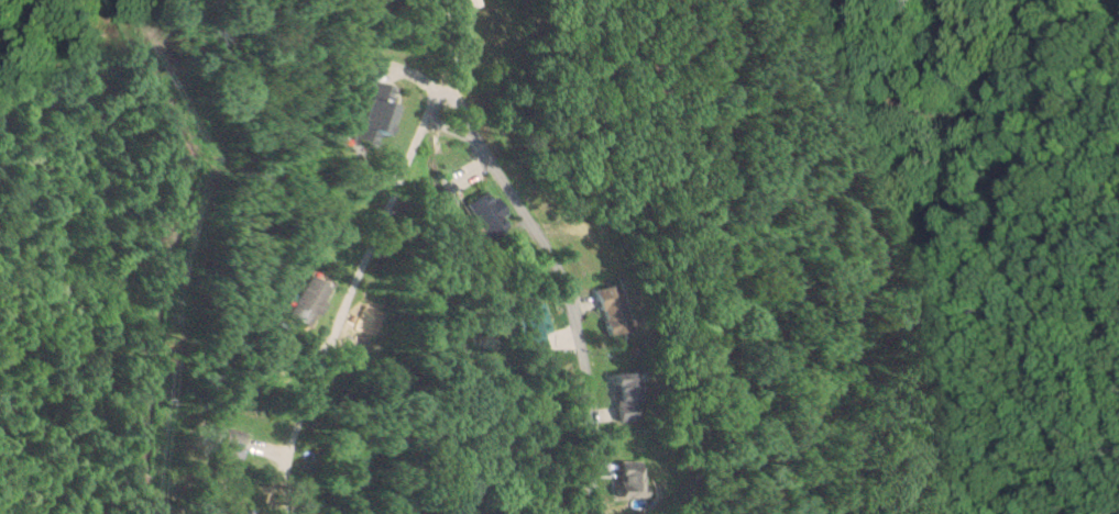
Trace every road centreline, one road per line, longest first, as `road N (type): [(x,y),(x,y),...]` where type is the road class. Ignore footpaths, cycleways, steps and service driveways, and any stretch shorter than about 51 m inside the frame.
road 1 (residential): [(588,513),(583,379),(567,298),(480,148)]
road 2 (residential): [(431,116),(436,123),(480,148),(450,98),(436,94),(431,116)]

